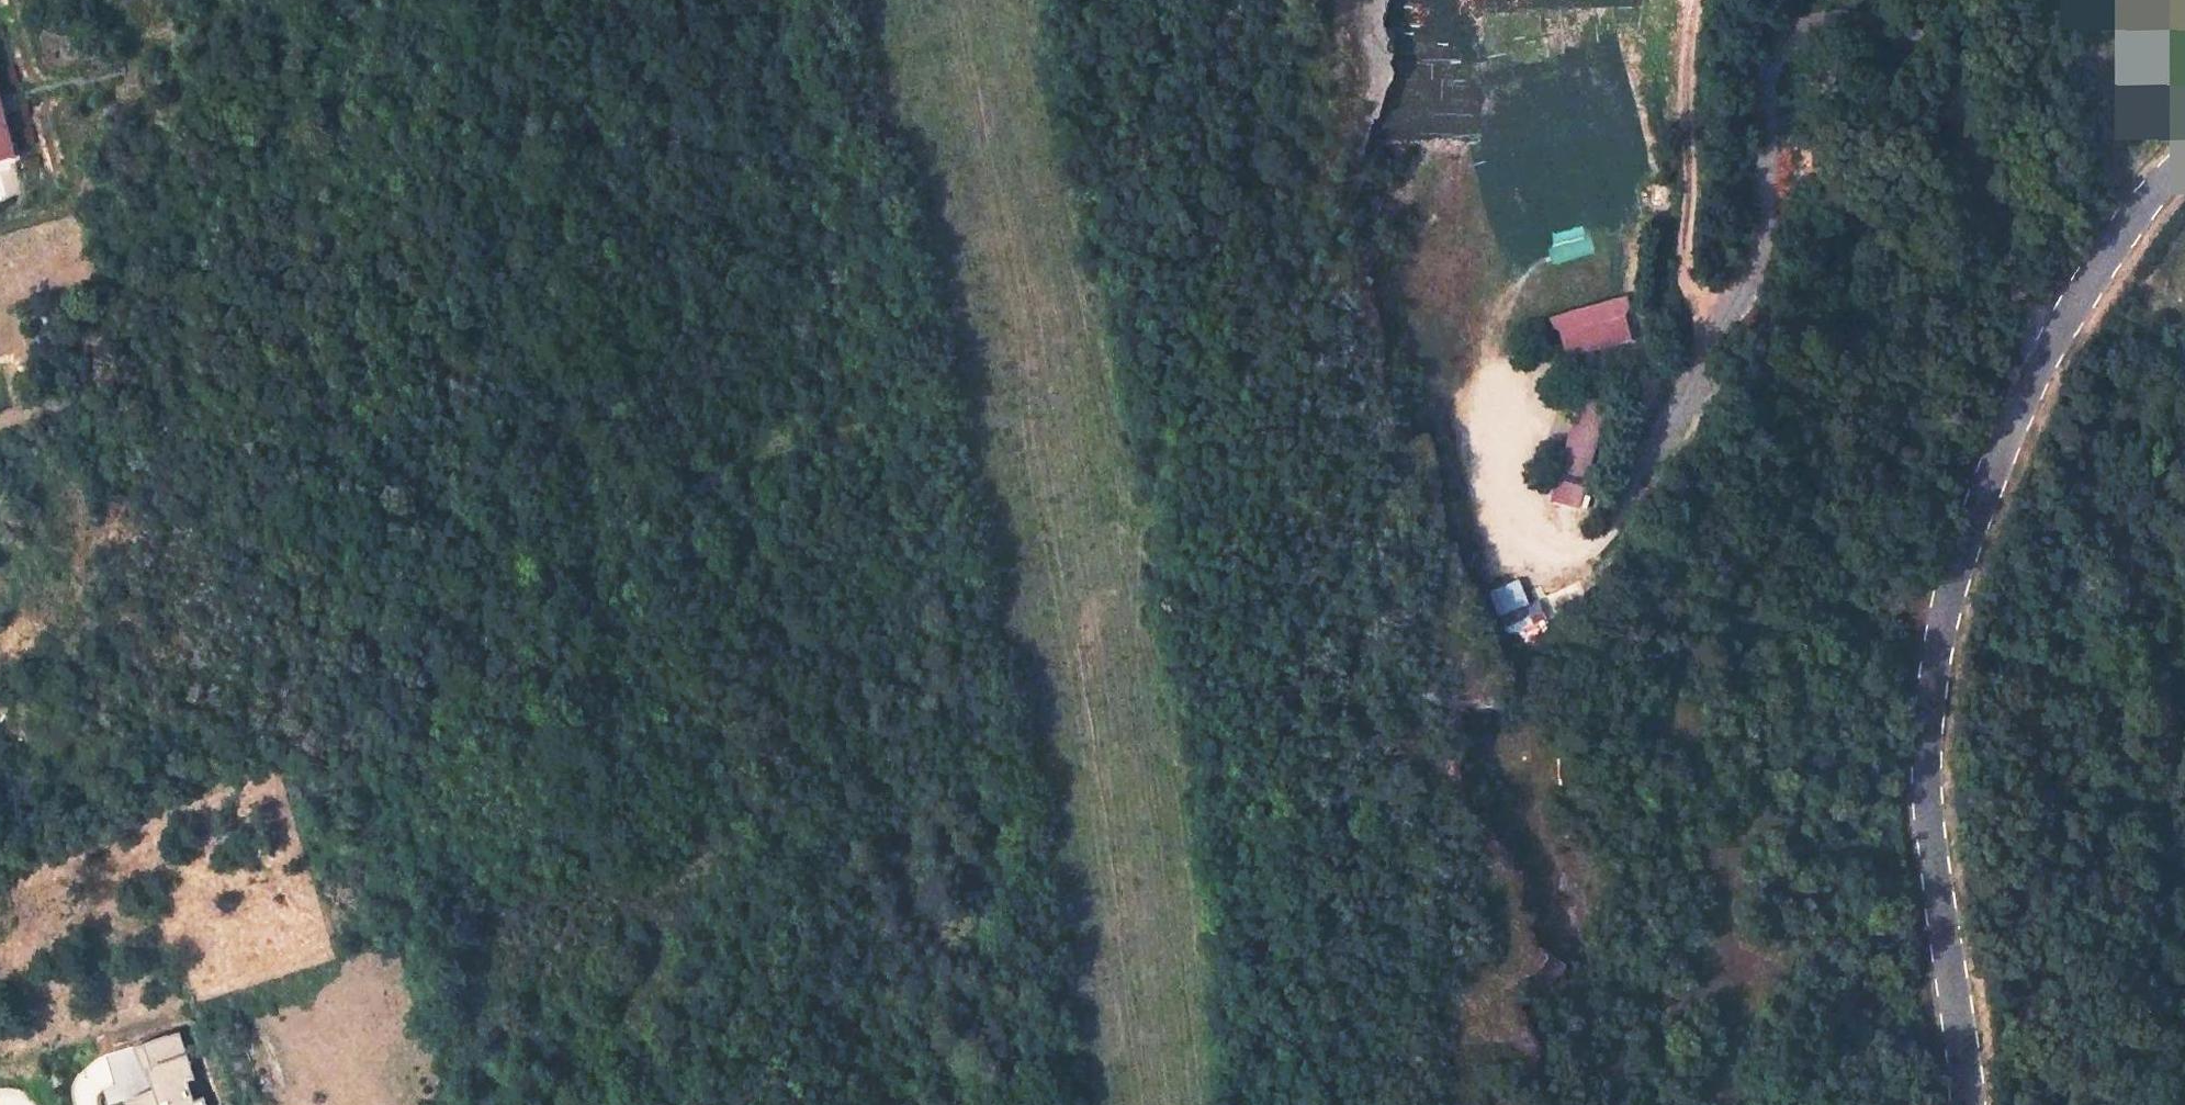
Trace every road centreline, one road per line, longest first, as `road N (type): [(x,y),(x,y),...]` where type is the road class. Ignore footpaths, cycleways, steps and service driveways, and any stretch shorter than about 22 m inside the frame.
road 1 (tertiary): [(2184,166),(2149,198),(2043,368),(1944,614),(1927,768),(1970,1104)]
road 2 (track): [(1718,326),(1691,289),(1674,47),(1679,0)]

